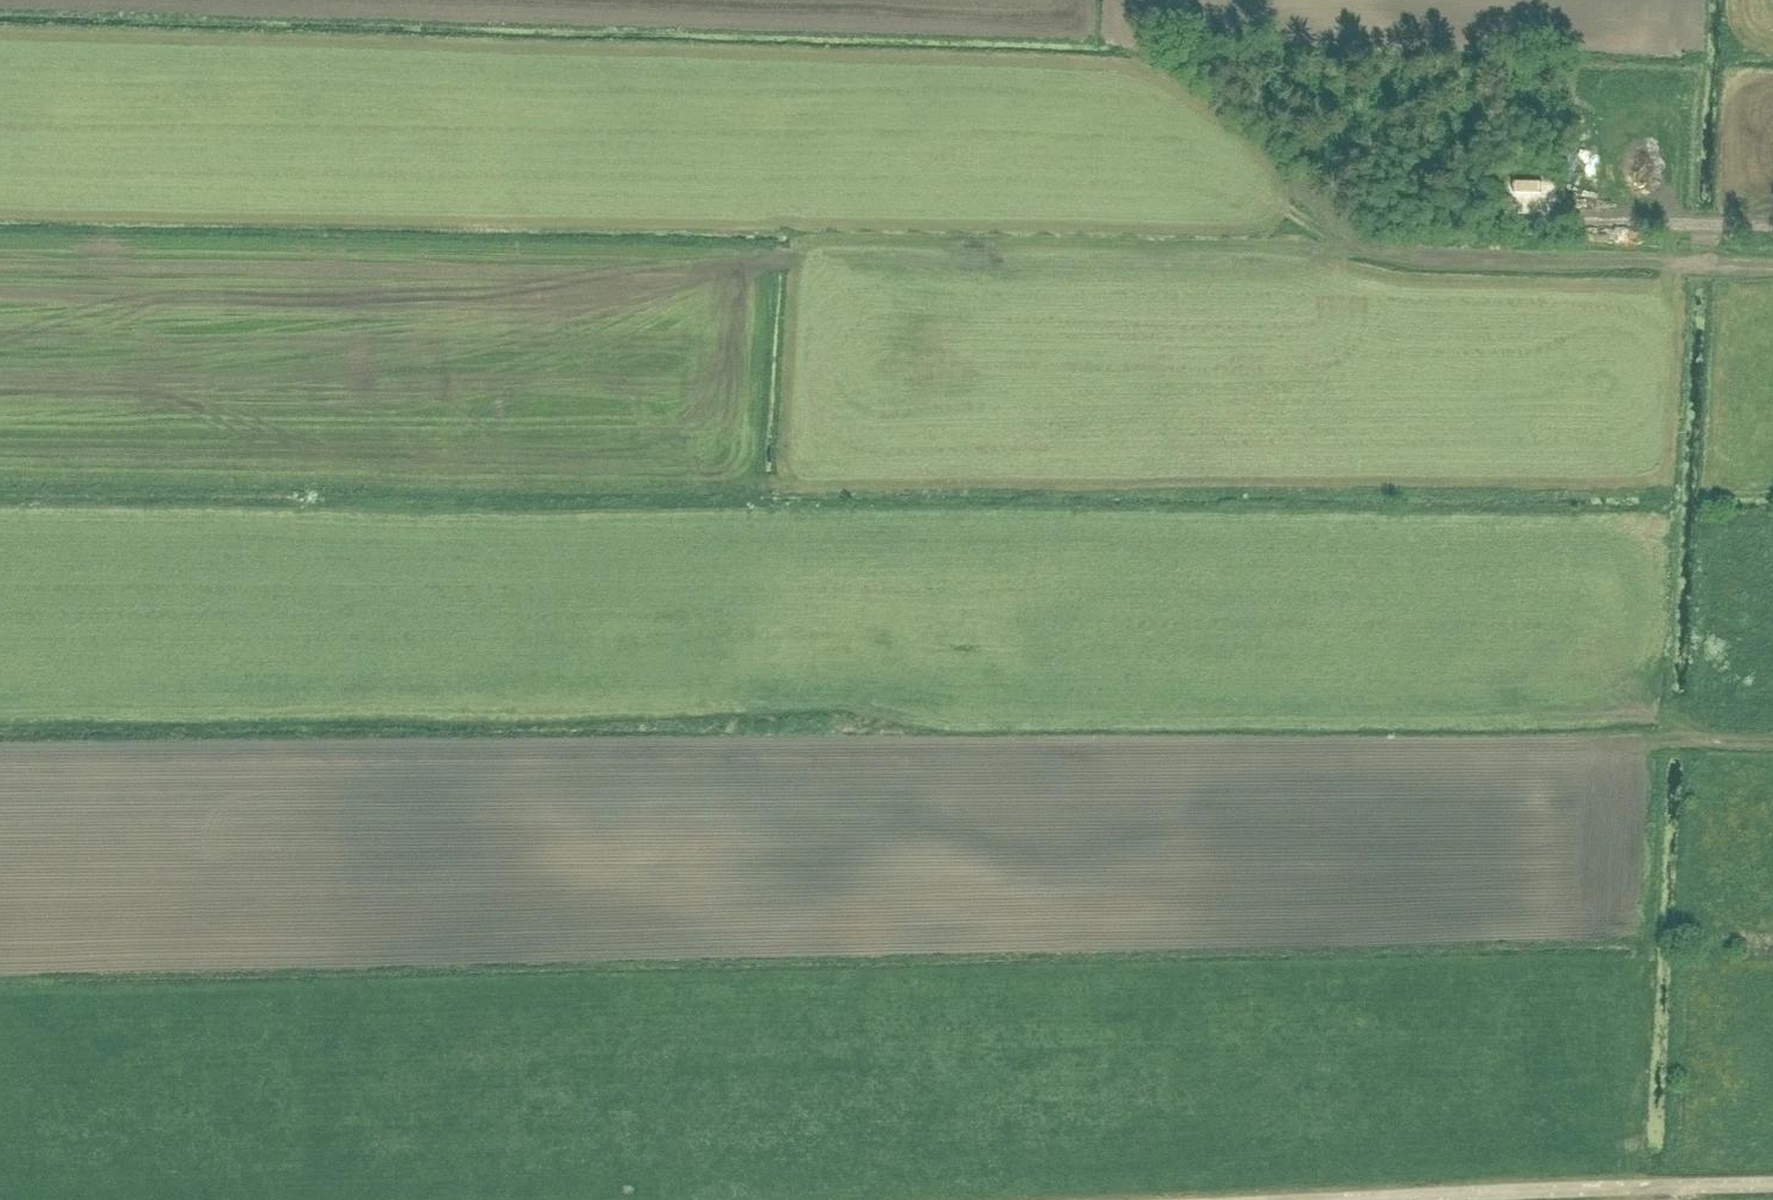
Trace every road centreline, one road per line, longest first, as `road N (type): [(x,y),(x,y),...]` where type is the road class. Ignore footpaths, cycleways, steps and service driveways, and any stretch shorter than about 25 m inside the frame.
road 1 (track): [(1772,238),(1638,237)]

